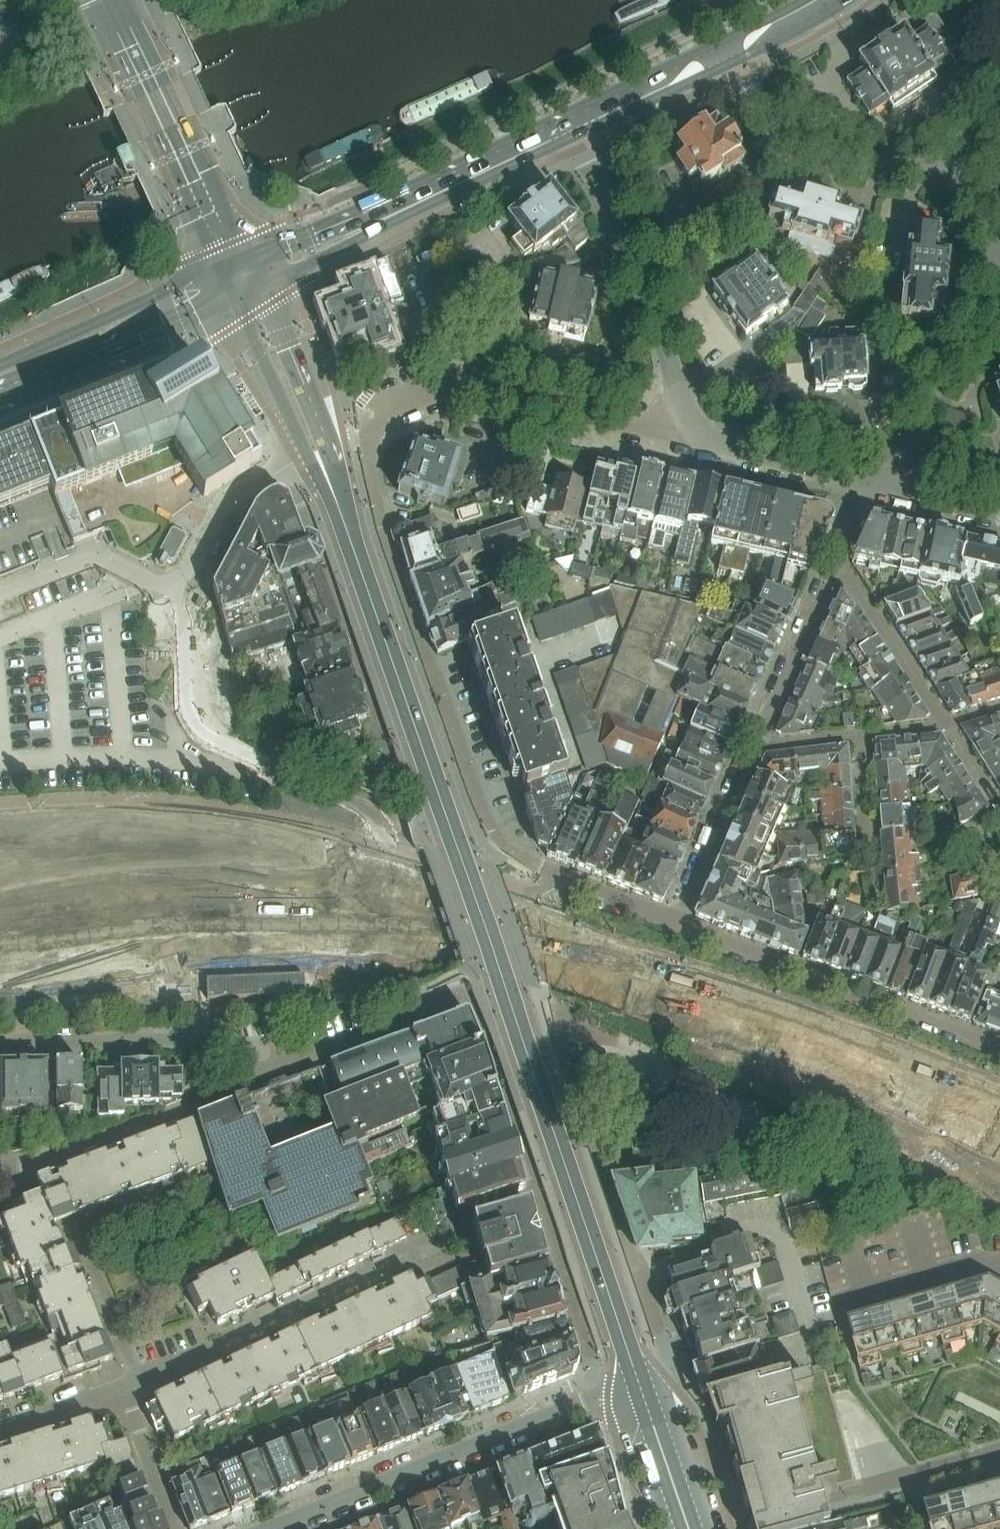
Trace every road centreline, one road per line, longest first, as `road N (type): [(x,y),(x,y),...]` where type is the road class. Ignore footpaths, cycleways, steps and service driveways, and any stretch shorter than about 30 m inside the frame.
road 1 (residential): [(675,923),(529,863),(487,826),(383,528)]
road 2 (residential): [(383,528),(366,424),(413,394),(467,391),(686,440)]
road 3 (secondary): [(500,986),(639,1381)]
road 4 (residential): [(608,1393),(267,1528)]
road 5 (unclassified): [(297,460),(222,505),(173,583),(159,586),(93,558),(0,593)]
road 6 (residential): [(440,1225),(429,1247),(124,1387)]
road 7 (secondary): [(344,526),(455,861)]
road 8 (residential): [(675,923),(999,1045)]
road 9 (residential): [(574,120),(666,355),(686,440)]
road 10 (residential): [(269,1074),(260,1050),(231,1038),(0,1044)]
road 11 (residential): [(0,1168),(42,1161),(269,1074)]
road 12 (residential): [(402,1020),(464,996),(536,1194)]
road 13 (residential): [(727,52),(759,113),(788,139),(872,166),(950,167)]
road 14 (secondary): [(476,164),(232,263)]
road 15 (secondary): [(0,399),(237,297)]
road 16 (secondary): [(344,526),(328,446),(261,286)]
road 17 (secondary): [(232,263),(0,366)]
road 18 (secondary): [(261,286),(405,216),(476,164)]
road 19 (residential): [(898,490),(940,373),(999,307)]
road 20 (residential): [(536,1194),(608,1393)]
road 21 (residential): [(838,556),(755,748)]
road 22 (residential): [(946,726),(838,556)]
road 23 (residential): [(755,748),(675,923)]
road 24 (unclassified): [(152,91),(232,263)]
road 25 (secondary): [(237,297),(309,457)]
road 26 (residential): [(686,440),(854,480)]
road 27 (residential): [(999,1270),(987,1263),(837,1304)]
road 28 (secondary): [(574,120),(727,52)]
road 29 (secondary): [(689,1528),(639,1381)]
road 30 (residential): [(173,1528),(124,1387)]
road 31 (residential): [(999,1449),(857,1490)]
road 32 (residential): [(402,1020),(269,1074)]
road 33 (secondary): [(500,986),(455,861)]
road 34 (residential): [(124,1387),(0,1428)]
road 35 (residential): [(872,864),(861,735)]

